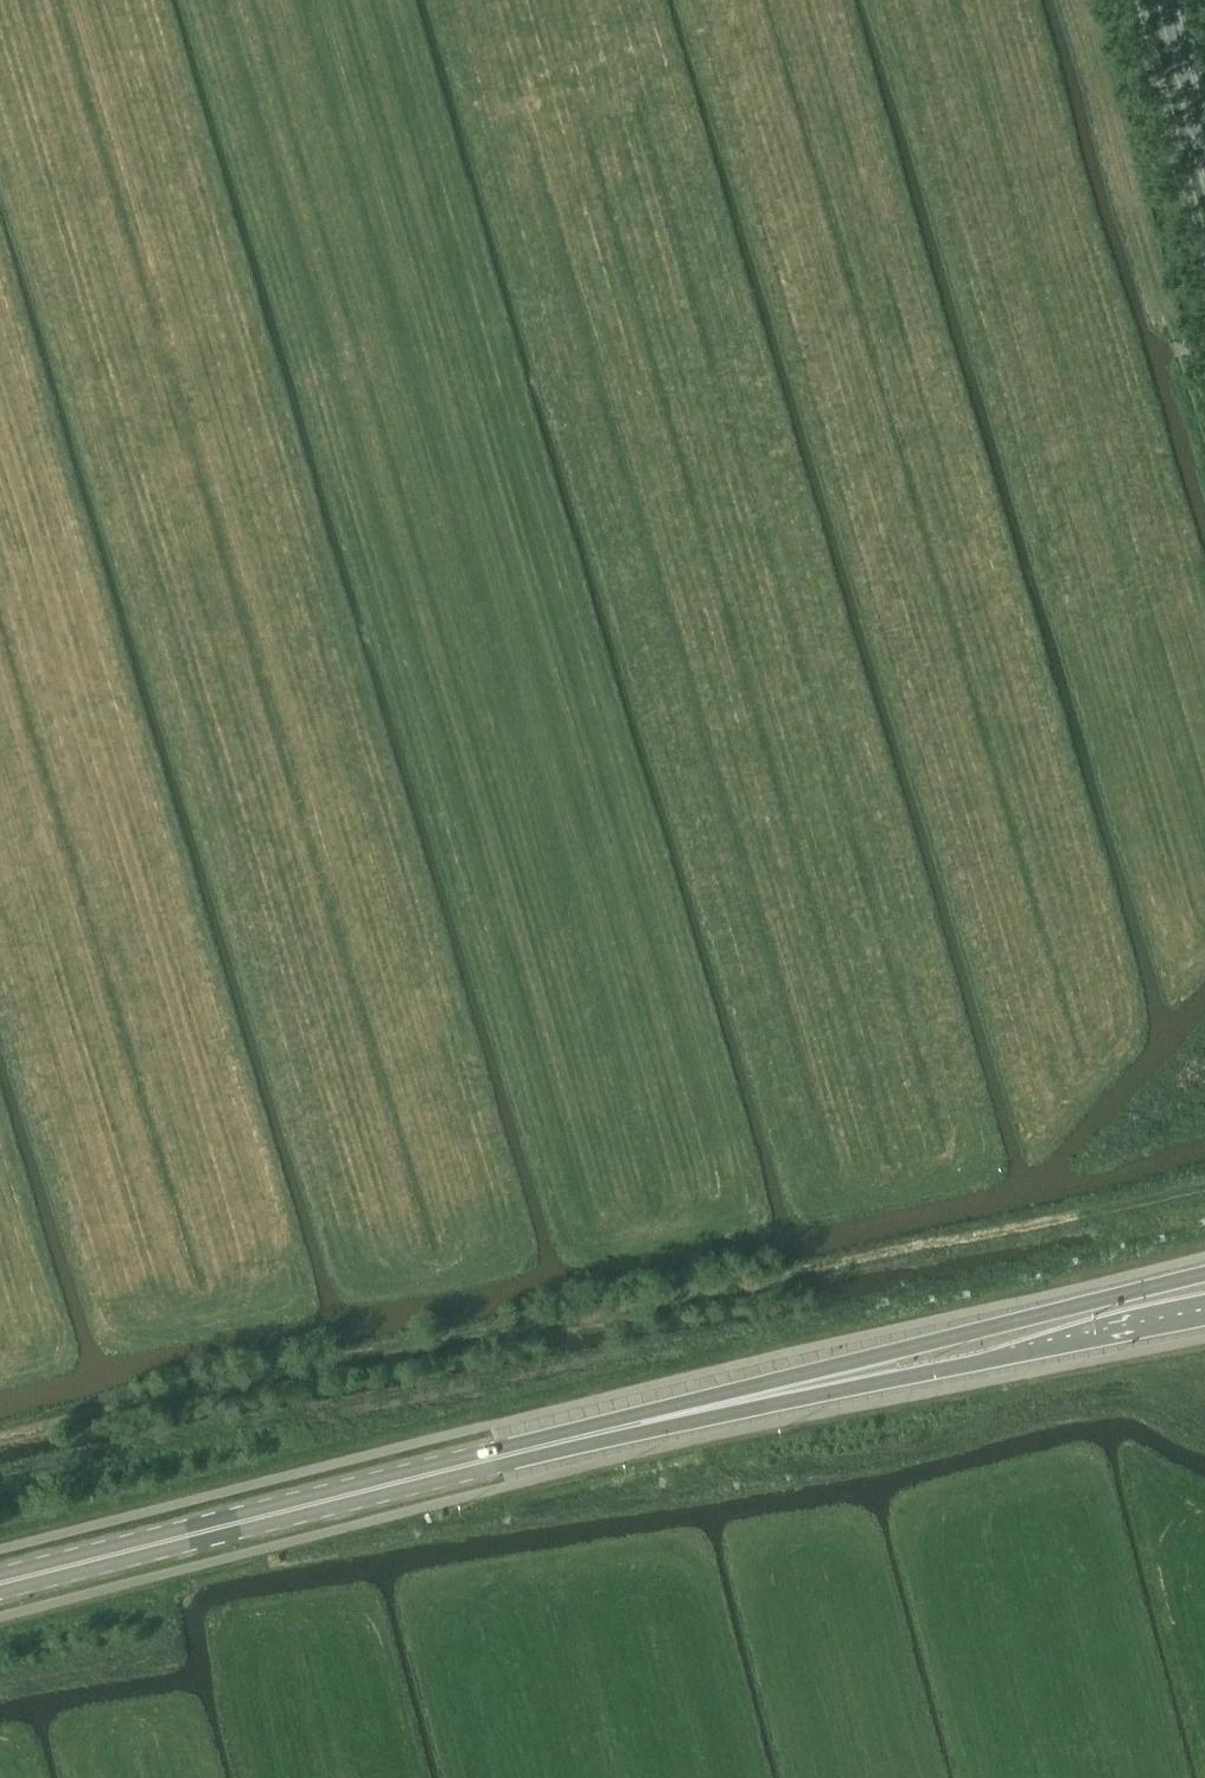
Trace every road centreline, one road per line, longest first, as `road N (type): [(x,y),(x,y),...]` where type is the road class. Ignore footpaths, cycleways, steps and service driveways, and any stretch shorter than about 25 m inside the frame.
road 1 (primary): [(0,1584),(696,1412)]
road 2 (primary): [(1204,1277),(696,1412)]
road 3 (primary): [(696,1412),(784,1405),(1204,1315)]
road 4 (primary): [(1204,127),(1172,0)]

